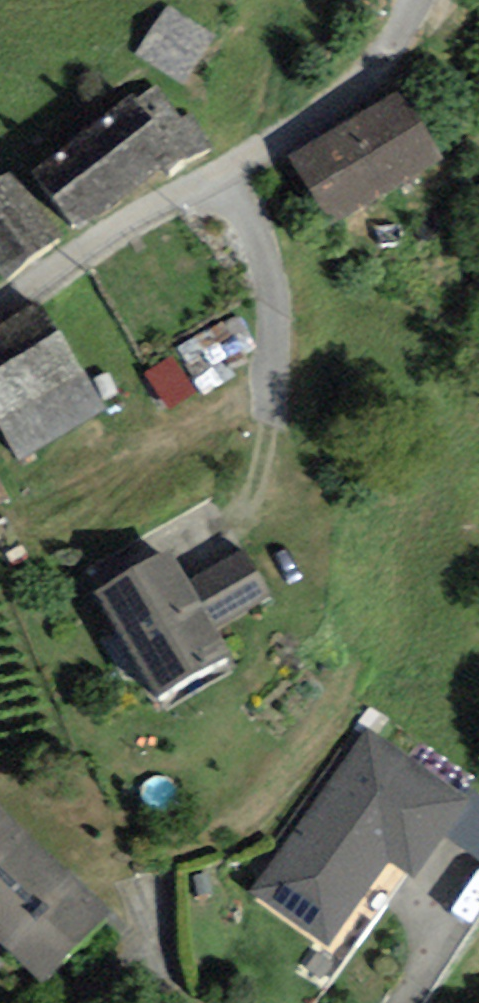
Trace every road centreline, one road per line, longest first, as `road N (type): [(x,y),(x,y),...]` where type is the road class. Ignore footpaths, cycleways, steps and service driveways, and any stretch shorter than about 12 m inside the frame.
road 1 (residential): [(0,308),(358,84),(423,0)]
road 2 (residential): [(399,1002),(457,896)]

